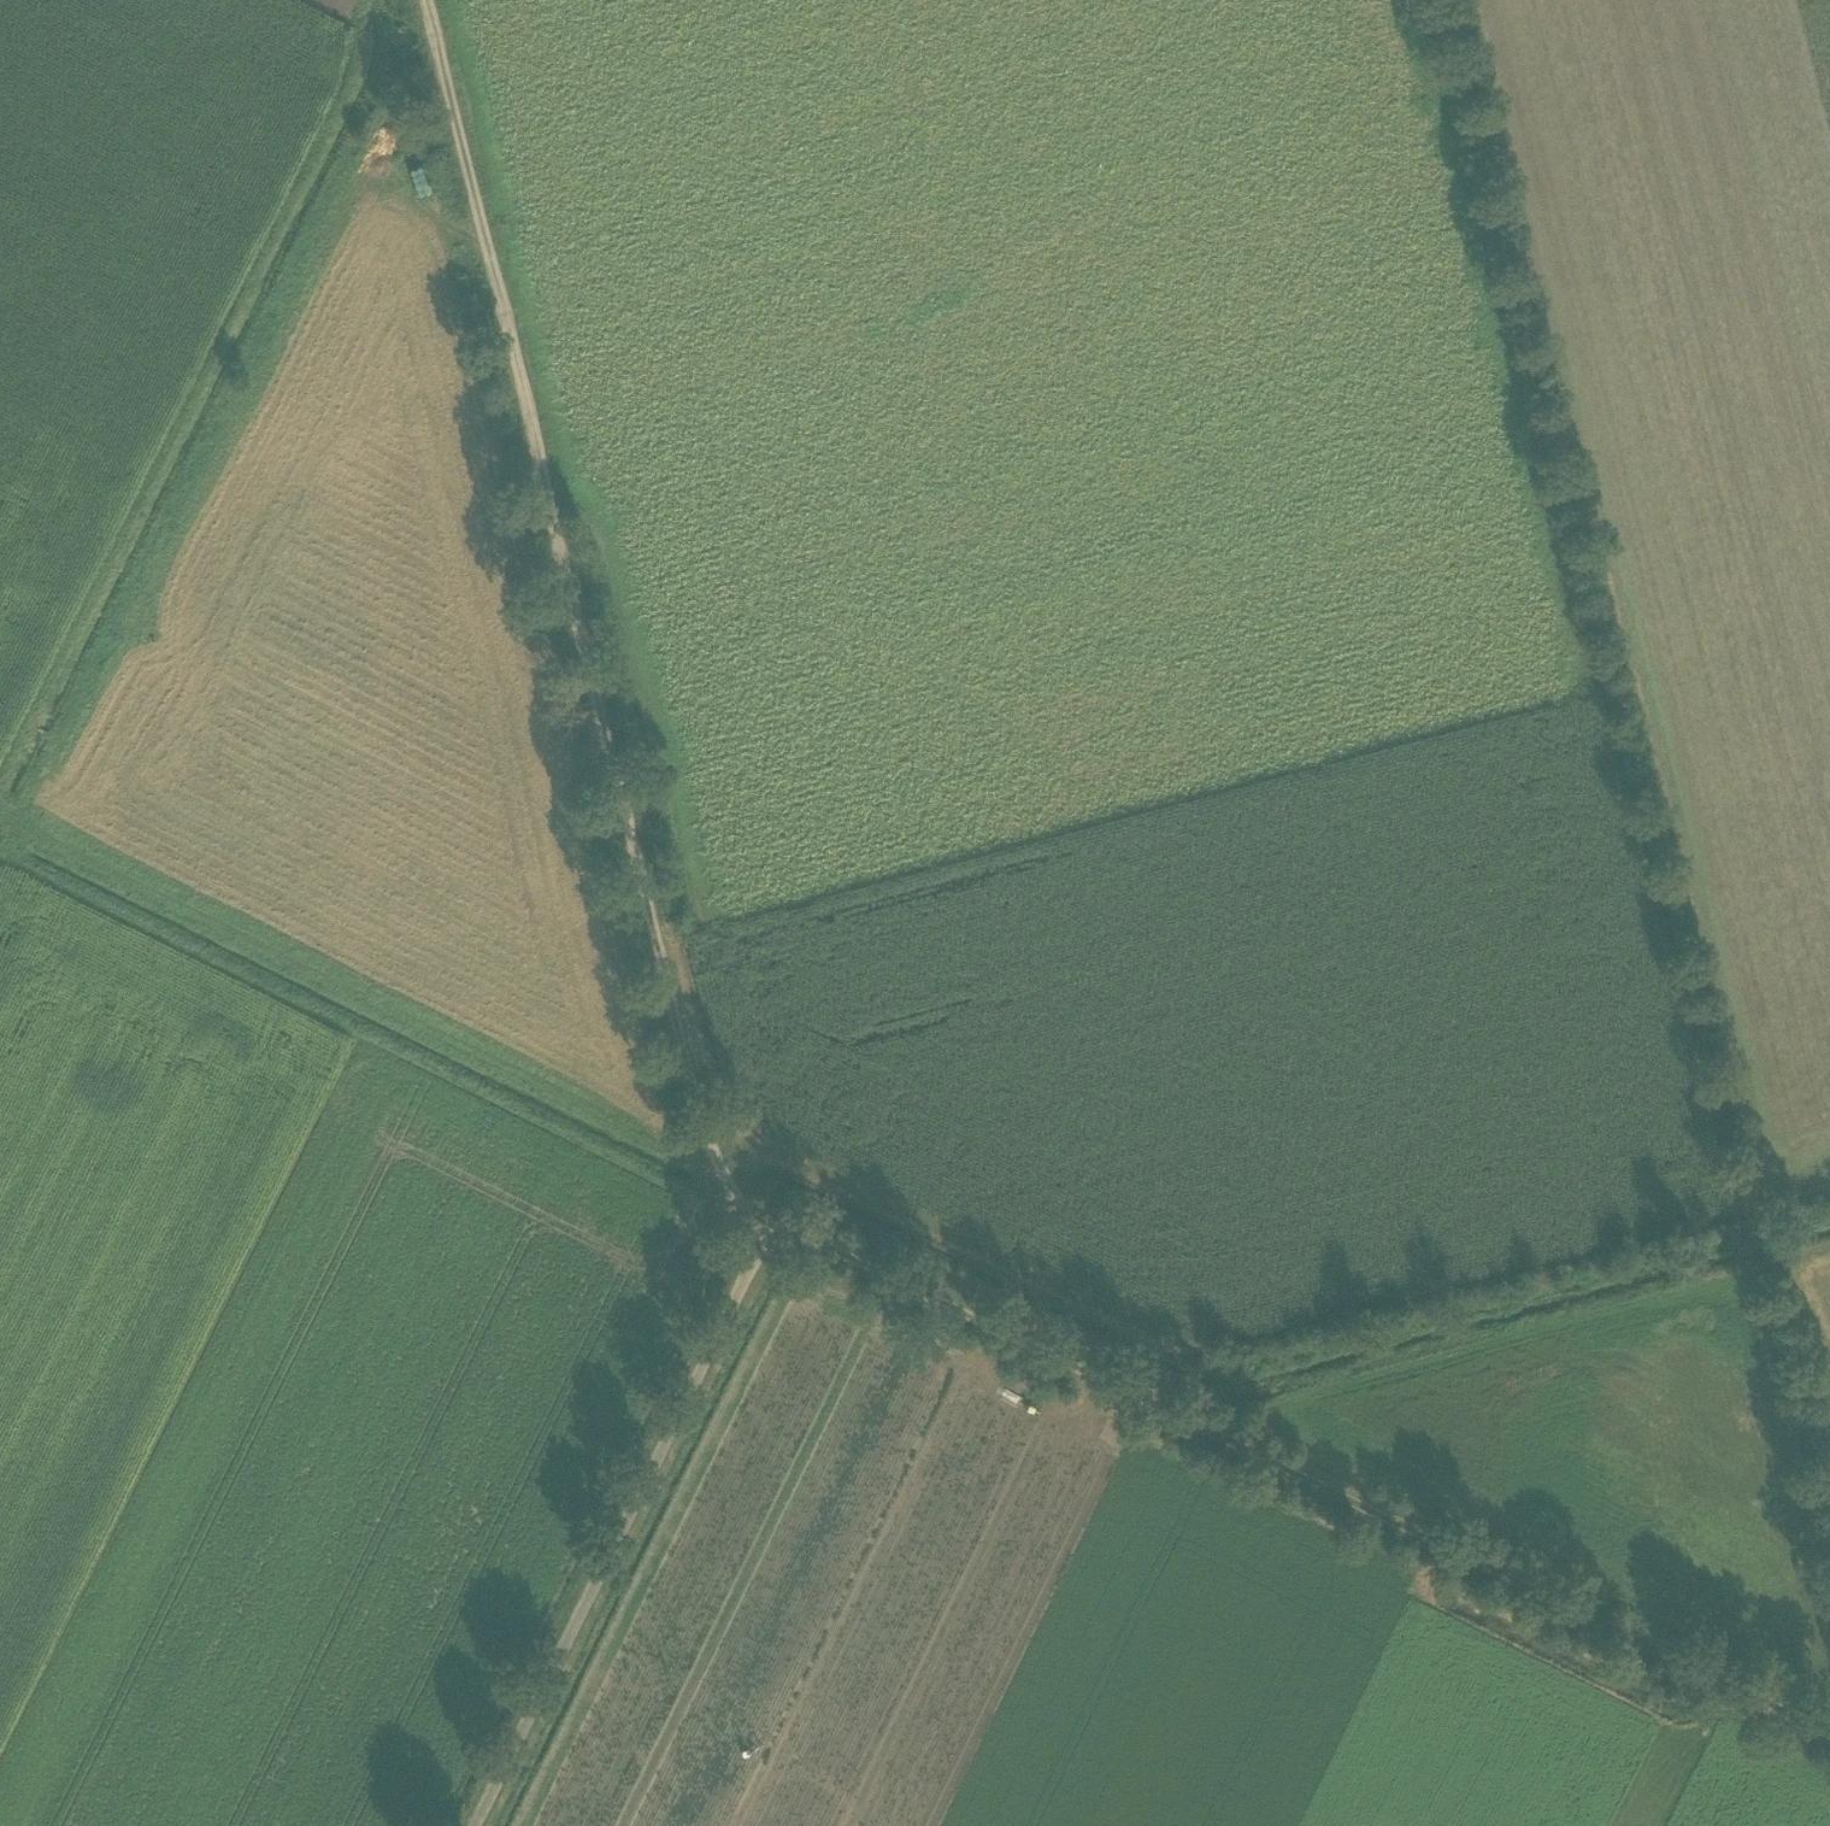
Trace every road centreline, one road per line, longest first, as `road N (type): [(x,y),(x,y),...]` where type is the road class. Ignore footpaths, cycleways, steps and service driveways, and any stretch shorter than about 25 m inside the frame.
road 1 (track): [(431,0),(561,576),(705,1141),(737,1201),(1829,1729)]
road 2 (unclassified): [(474,1825),(776,1221)]

